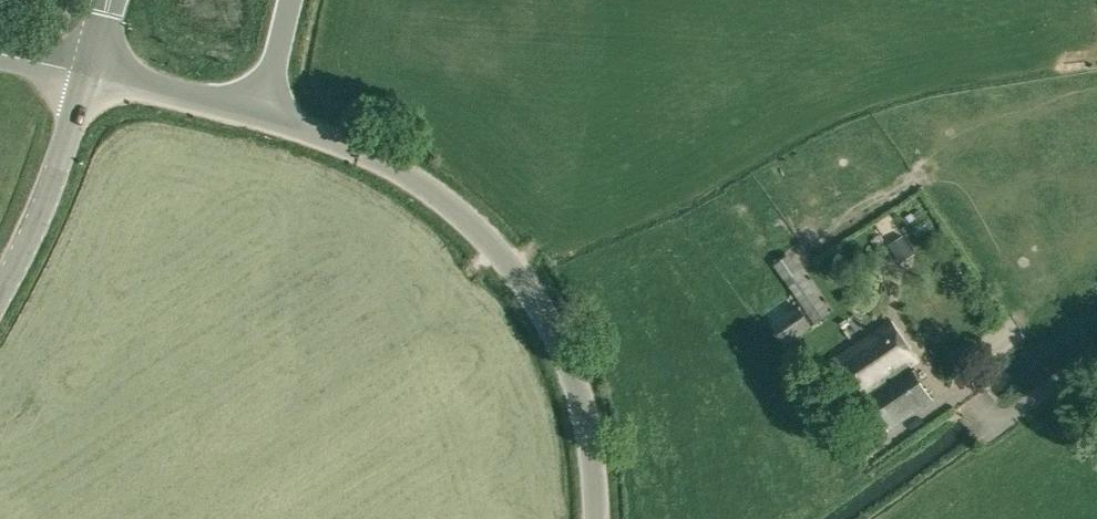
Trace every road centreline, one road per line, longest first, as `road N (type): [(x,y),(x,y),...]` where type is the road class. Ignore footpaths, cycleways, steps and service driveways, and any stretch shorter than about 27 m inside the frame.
road 1 (unclassified): [(597,518),(593,453),(576,378),(544,312),(501,253),(406,172),(261,115)]
road 2 (unclassified): [(88,72),(0,292)]
road 3 (unclassified): [(261,115),(88,72)]

